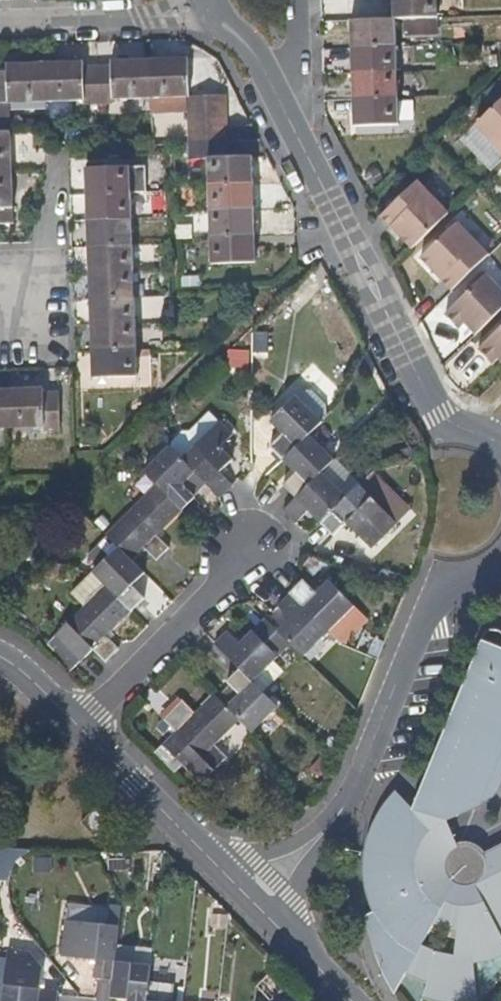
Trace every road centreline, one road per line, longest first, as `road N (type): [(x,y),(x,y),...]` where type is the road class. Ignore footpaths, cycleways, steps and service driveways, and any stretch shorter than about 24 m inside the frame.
road 1 (residential): [(293,130),(434,411),(500,448)]
road 2 (residential): [(500,565),(428,614),(347,804)]
road 3 (residential): [(77,724),(246,566)]
road 4 (residential): [(0,26),(212,16)]
road 5 (residential): [(226,872),(77,724)]
road 6 (residential): [(212,16),(246,46),(293,130)]
road 7 (residential): [(274,924),(347,804)]
road 8 (residential): [(347,804),(290,845),(226,872)]
road 9 (residential): [(294,0),(293,130)]

